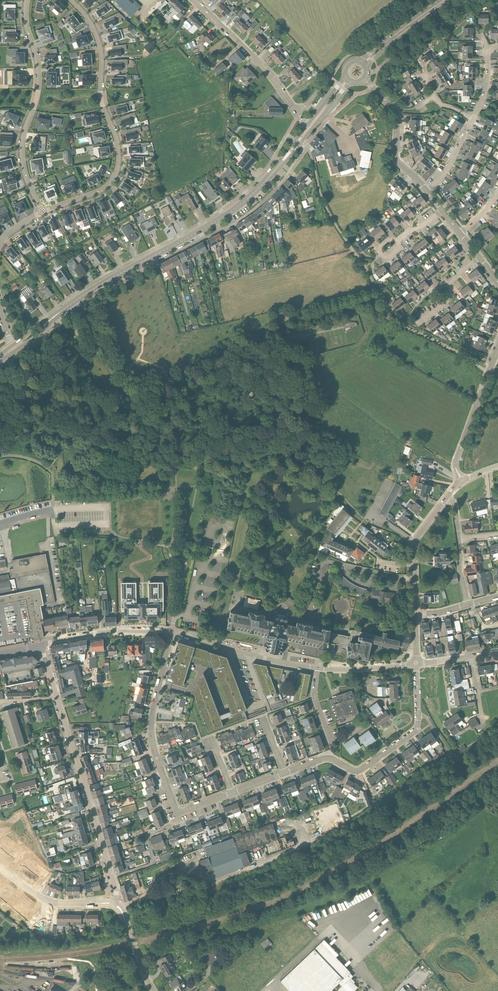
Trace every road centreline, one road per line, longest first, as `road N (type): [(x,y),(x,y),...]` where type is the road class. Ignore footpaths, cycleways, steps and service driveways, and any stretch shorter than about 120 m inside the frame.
road 1 (residential): [(68,0),(97,42),(117,165),(101,189),(41,211)]
road 2 (tertiary): [(268,179),(218,220),(59,313)]
road 3 (residential): [(232,793),(178,812),(158,762),(152,714),(172,632)]
road 4 (residential): [(25,0),(38,76),(20,152),(41,211)]
road 5 (residential): [(114,905),(117,891),(57,697)]
road 6 (residential): [(418,716),(414,731),(360,770),(326,758),(284,774)]
road 7 (tertiary): [(193,0),(265,68),(296,112)]
road 8 (residential): [(317,668),(172,632)]
road 9 (residential): [(41,646),(109,631),(172,632)]
road 10 (residential): [(427,192),(396,160),(395,110),(371,86)]
road 11 (residential): [(415,613),(413,542),(446,498)]
road 12 (residential): [(114,905),(53,902),(0,867)]
road 13 (unclassified): [(368,73),(462,0)]

